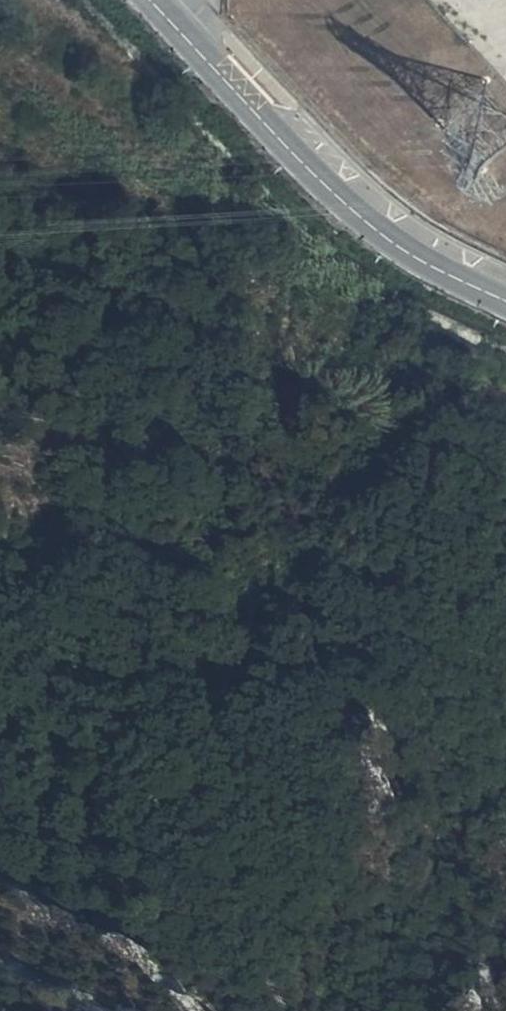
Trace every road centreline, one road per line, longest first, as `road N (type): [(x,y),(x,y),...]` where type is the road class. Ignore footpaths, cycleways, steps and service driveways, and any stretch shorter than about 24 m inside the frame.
road 1 (unclassified): [(149,0),(365,221),(413,256),(505,301)]

